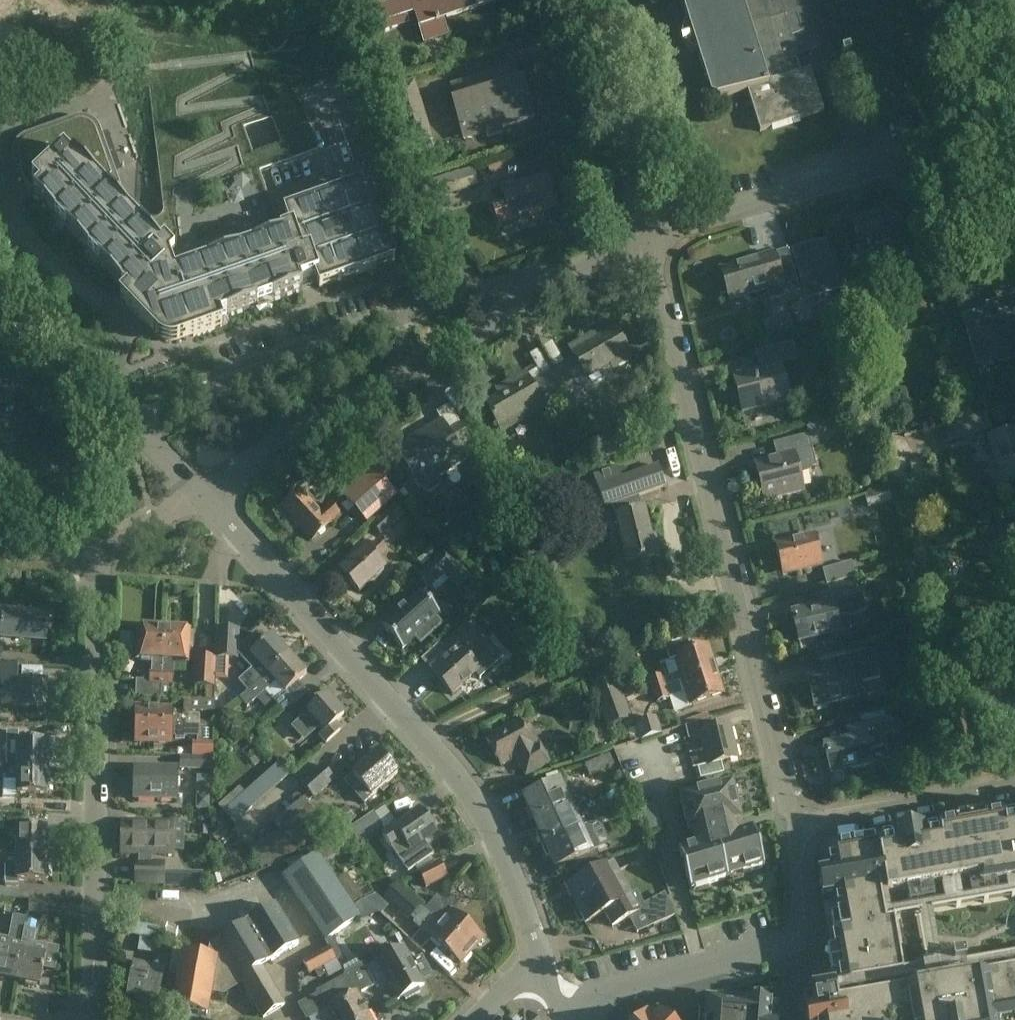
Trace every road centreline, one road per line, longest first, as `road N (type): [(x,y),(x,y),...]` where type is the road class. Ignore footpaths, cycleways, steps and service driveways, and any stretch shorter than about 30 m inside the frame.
road 1 (residential): [(656,235),(696,432),(791,791),(810,833)]
road 2 (unclassified): [(541,964),(503,851),(462,782),(202,500)]
road 3 (residential): [(96,1019),(99,554)]
road 4 (residential): [(131,420),(430,306),(543,278)]
road 5 (residential): [(202,500),(450,357),(543,278)]
road 6 (residential): [(580,1019),(615,993),(792,941),(802,920),(801,860),(810,833)]
road 7 (residential): [(656,235),(968,141)]
road 8 (residential): [(656,235),(580,0)]
road 9 (residential): [(810,833),(841,818),(1014,786)]
road 10 (residential): [(131,420),(0,278)]
road 11 (residential): [(543,278),(656,235)]

